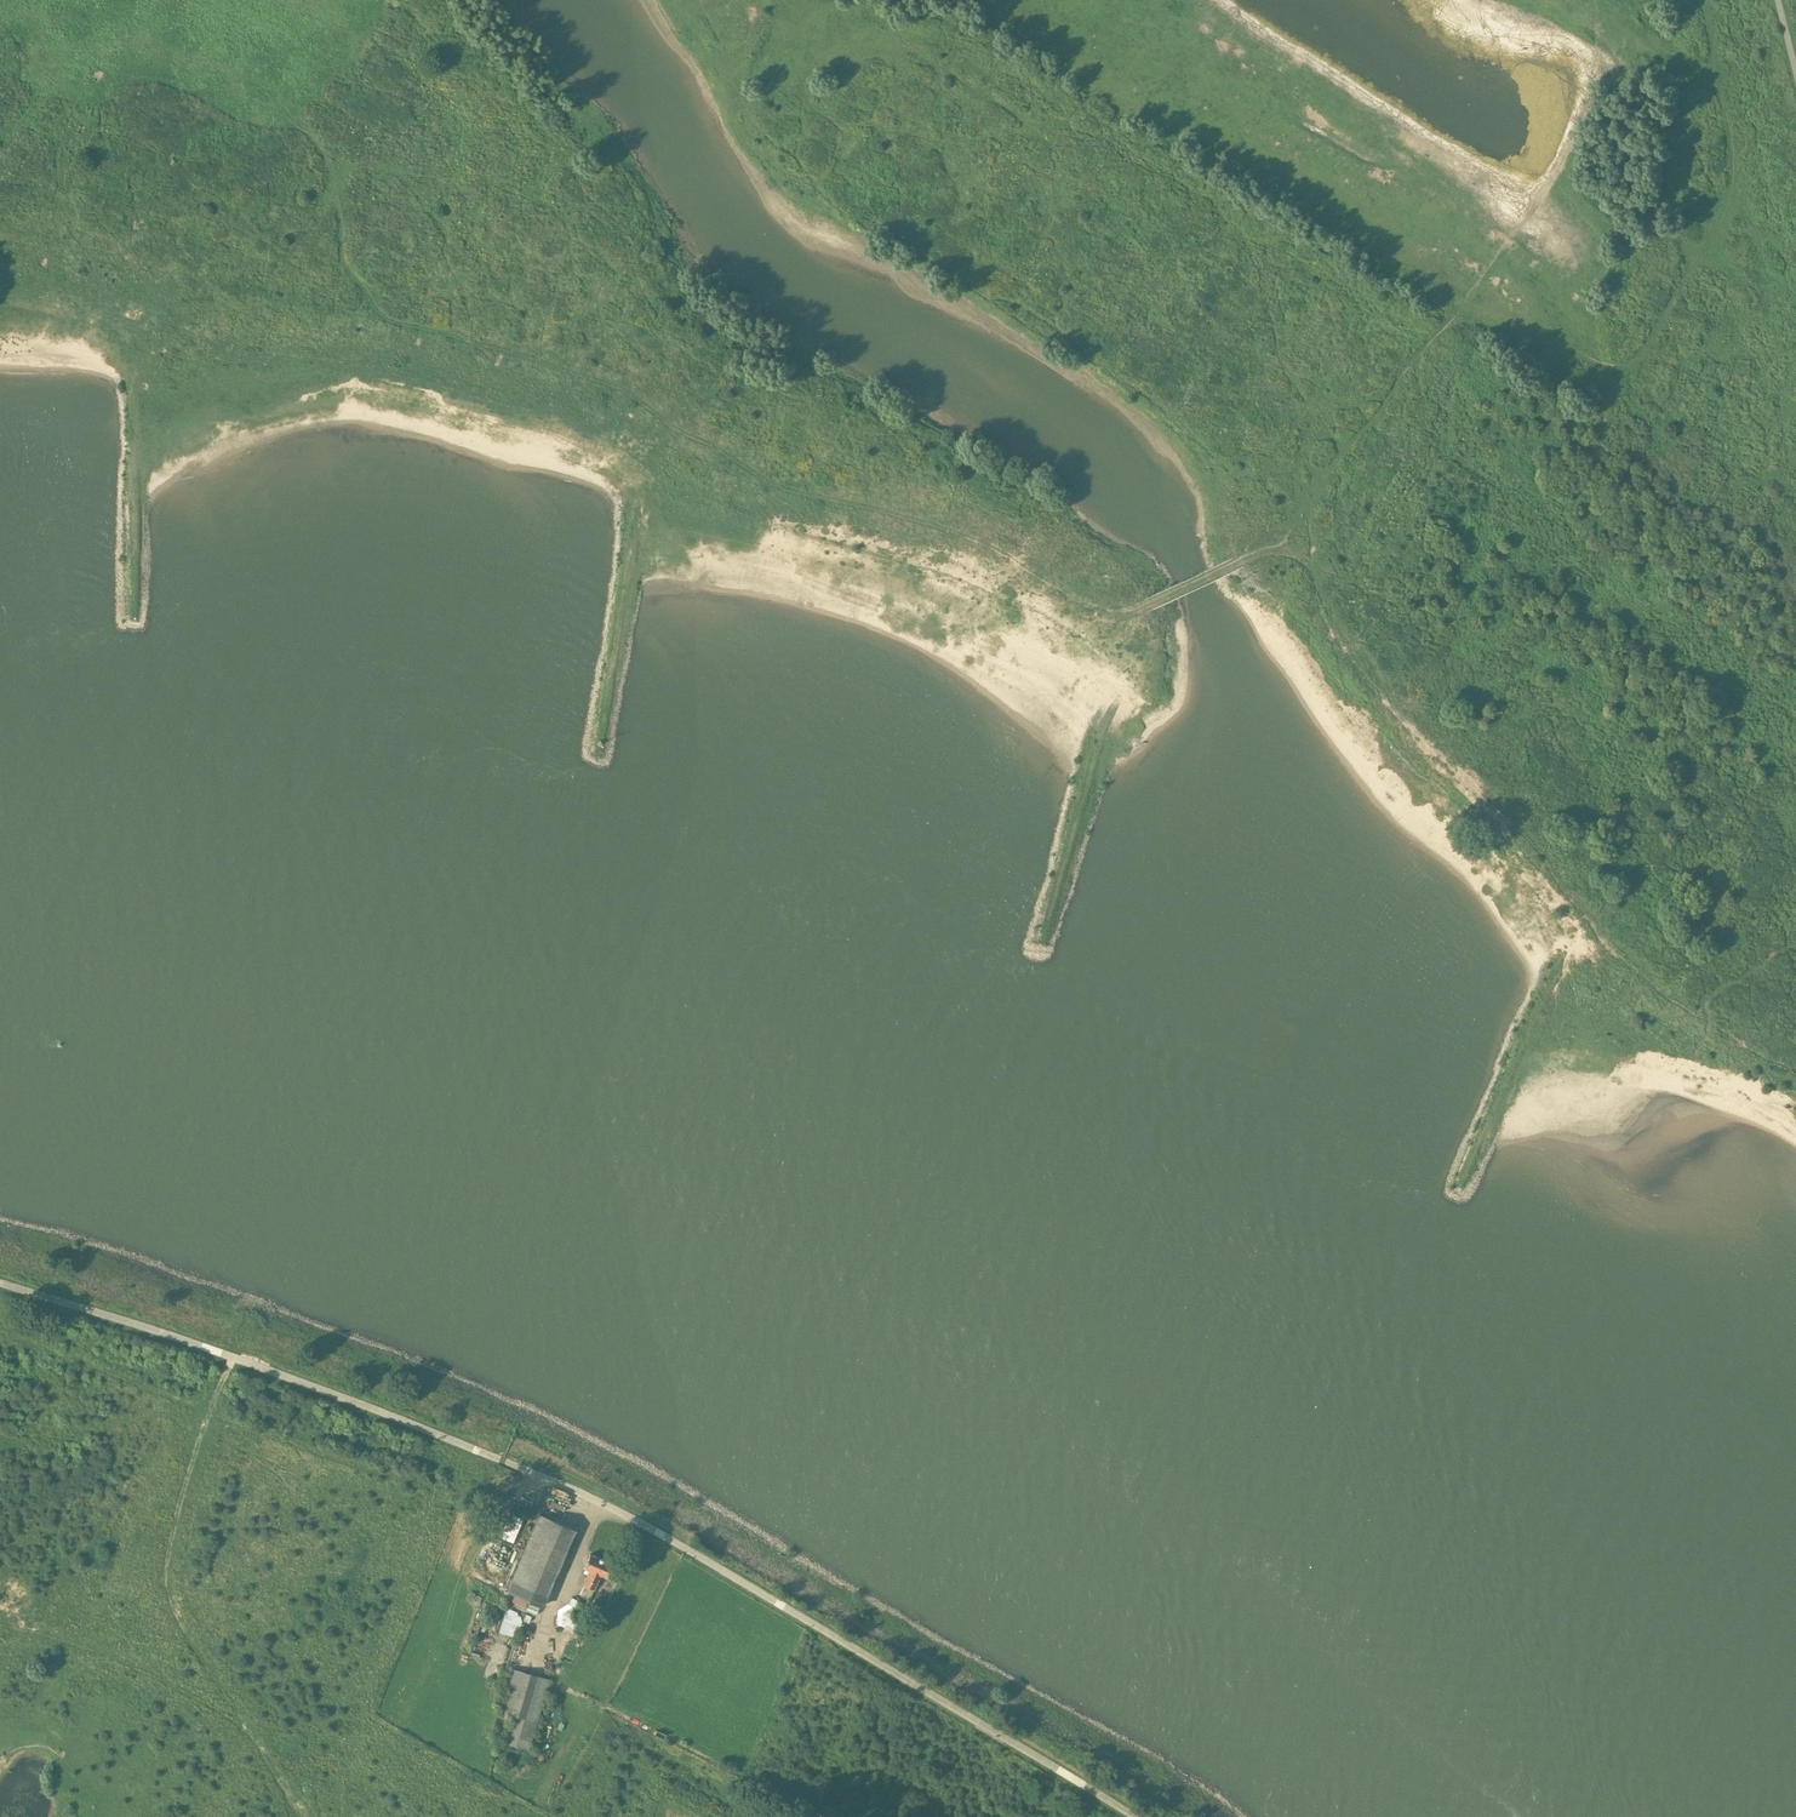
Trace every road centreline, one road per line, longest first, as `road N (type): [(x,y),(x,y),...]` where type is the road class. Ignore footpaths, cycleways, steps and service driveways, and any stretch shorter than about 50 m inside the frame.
road 1 (unclassified): [(1134,1816),(662,1535),(503,1461)]
road 2 (track): [(0,1339),(24,1340),(242,1428),(445,1493),(481,1495),(503,1461)]
road 3 (track): [(0,1623),(57,1633),(250,1728)]
road 4 (track): [(1100,612),(1138,612),(1266,554),(1314,563)]
road 5 (track): [(57,1633),(95,1625),(174,1566)]

